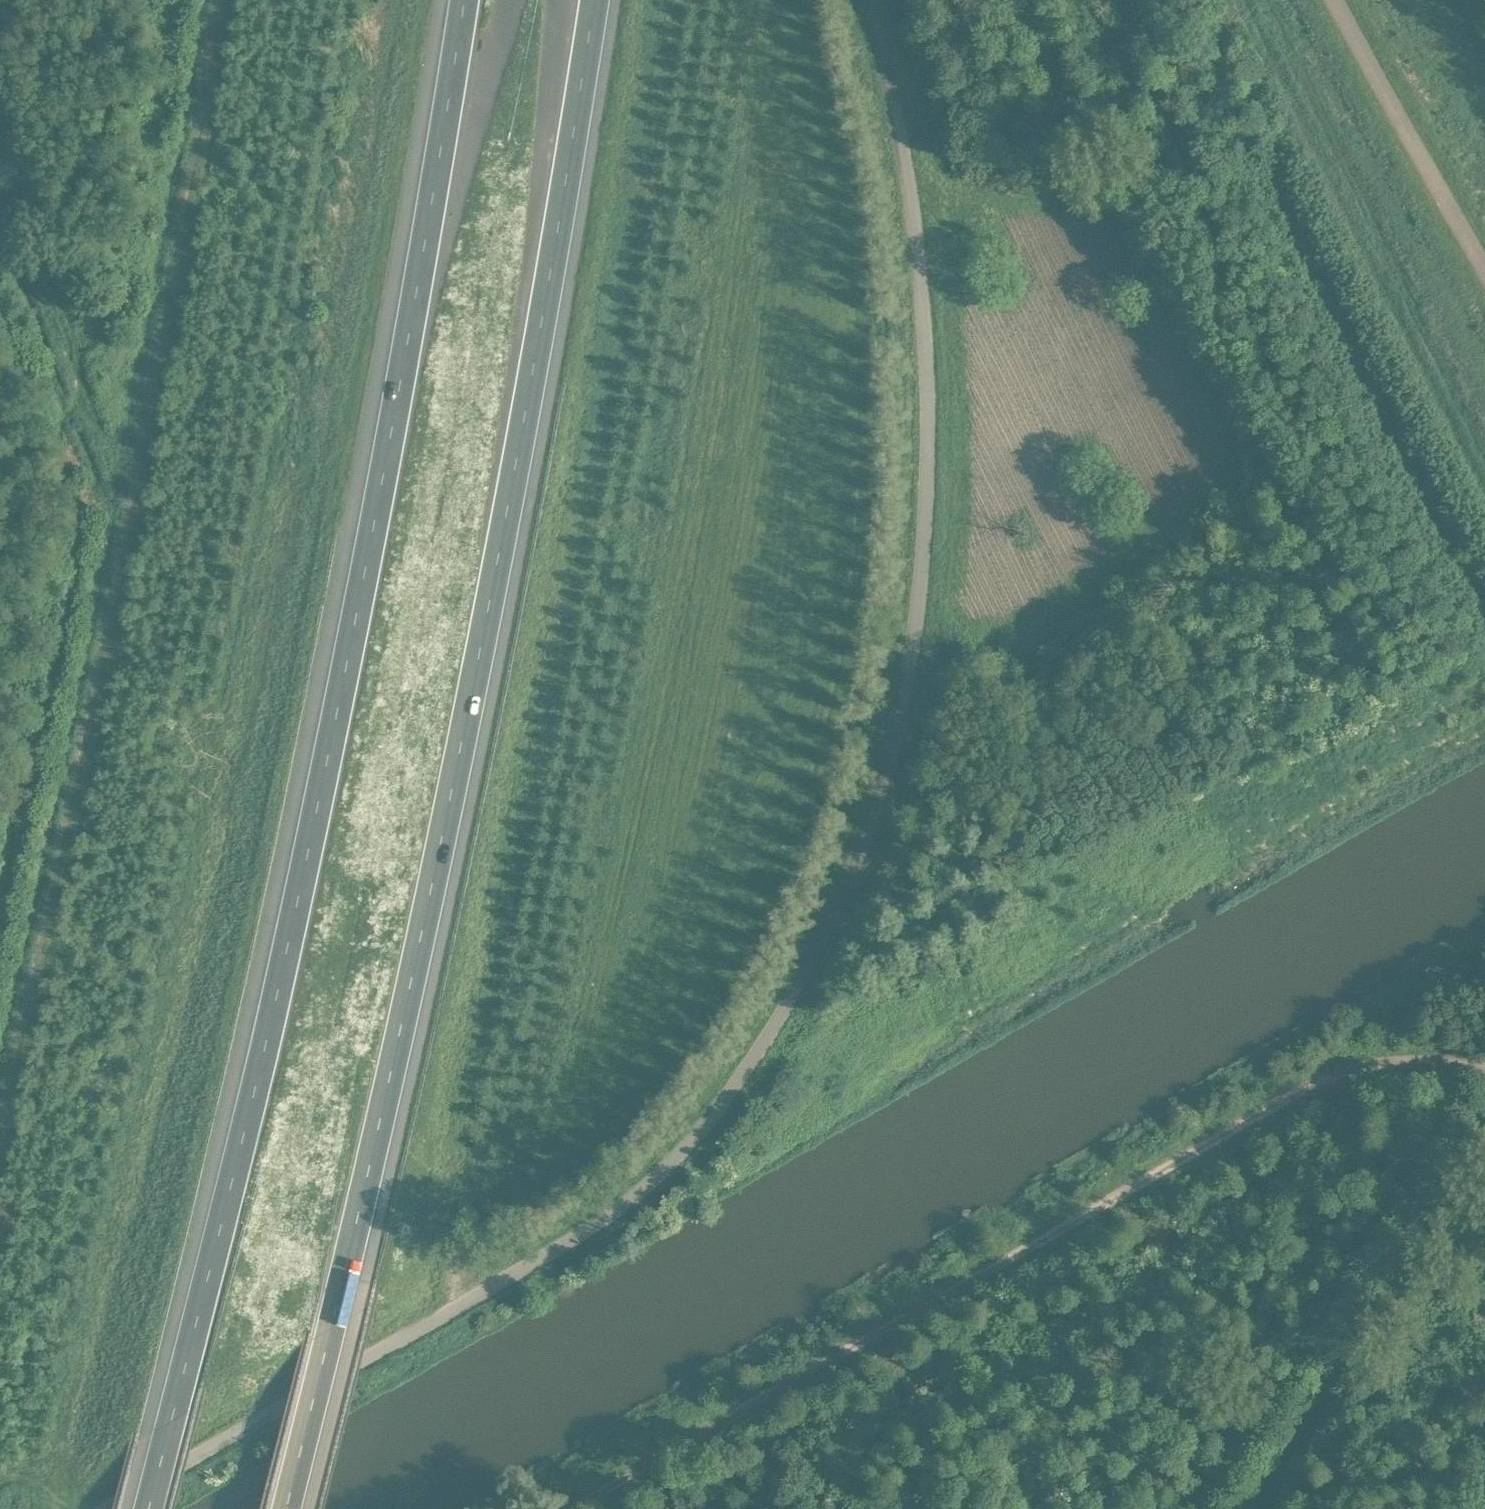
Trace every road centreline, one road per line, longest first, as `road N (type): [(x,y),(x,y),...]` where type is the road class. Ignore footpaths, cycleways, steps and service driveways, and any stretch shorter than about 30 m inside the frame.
road 1 (unclassified): [(866,0),(917,221),(931,360),(925,593),(884,789),(812,976),(725,1102),(621,1215),(112,1508)]
road 2 (motorway): [(462,0),(396,402),(300,898),(147,1508)]
road 3 (motorway): [(285,1508),(464,742),(595,0)]
road 4 (track): [(1484,1065),(1405,1051),(1326,1076),(547,1508)]
road 5 (unclassified): [(1484,267),(1338,0)]

